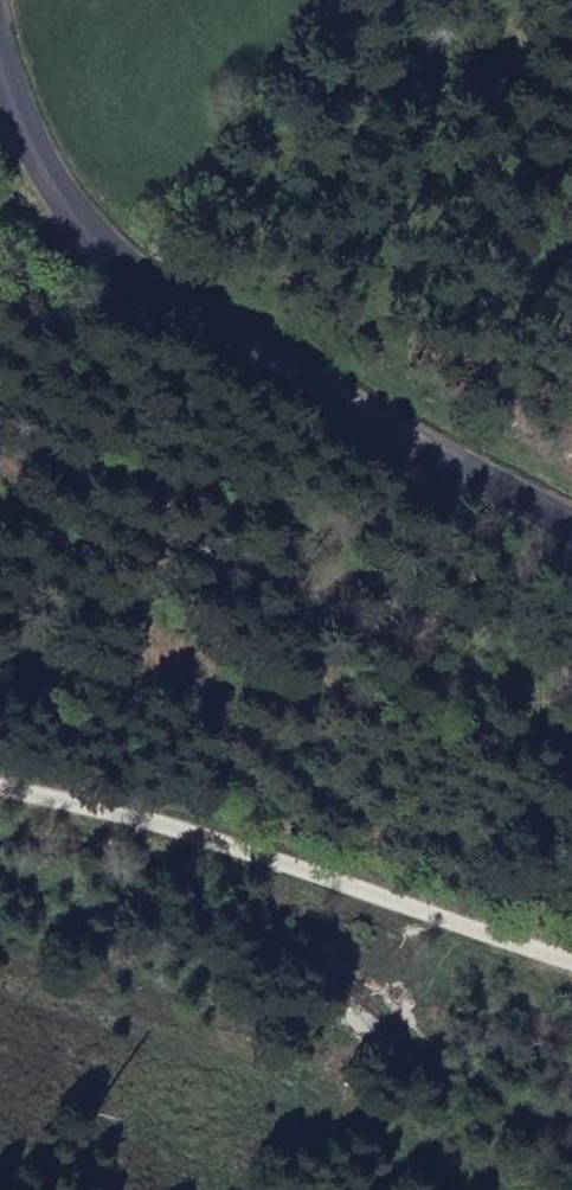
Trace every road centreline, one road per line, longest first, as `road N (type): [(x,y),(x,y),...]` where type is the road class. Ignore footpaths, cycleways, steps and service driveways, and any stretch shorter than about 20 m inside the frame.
road 1 (secondary): [(10,0),(35,81),(66,143),(147,256),(201,301),(571,513)]
road 2 (track): [(0,787),(216,840),(571,954)]

